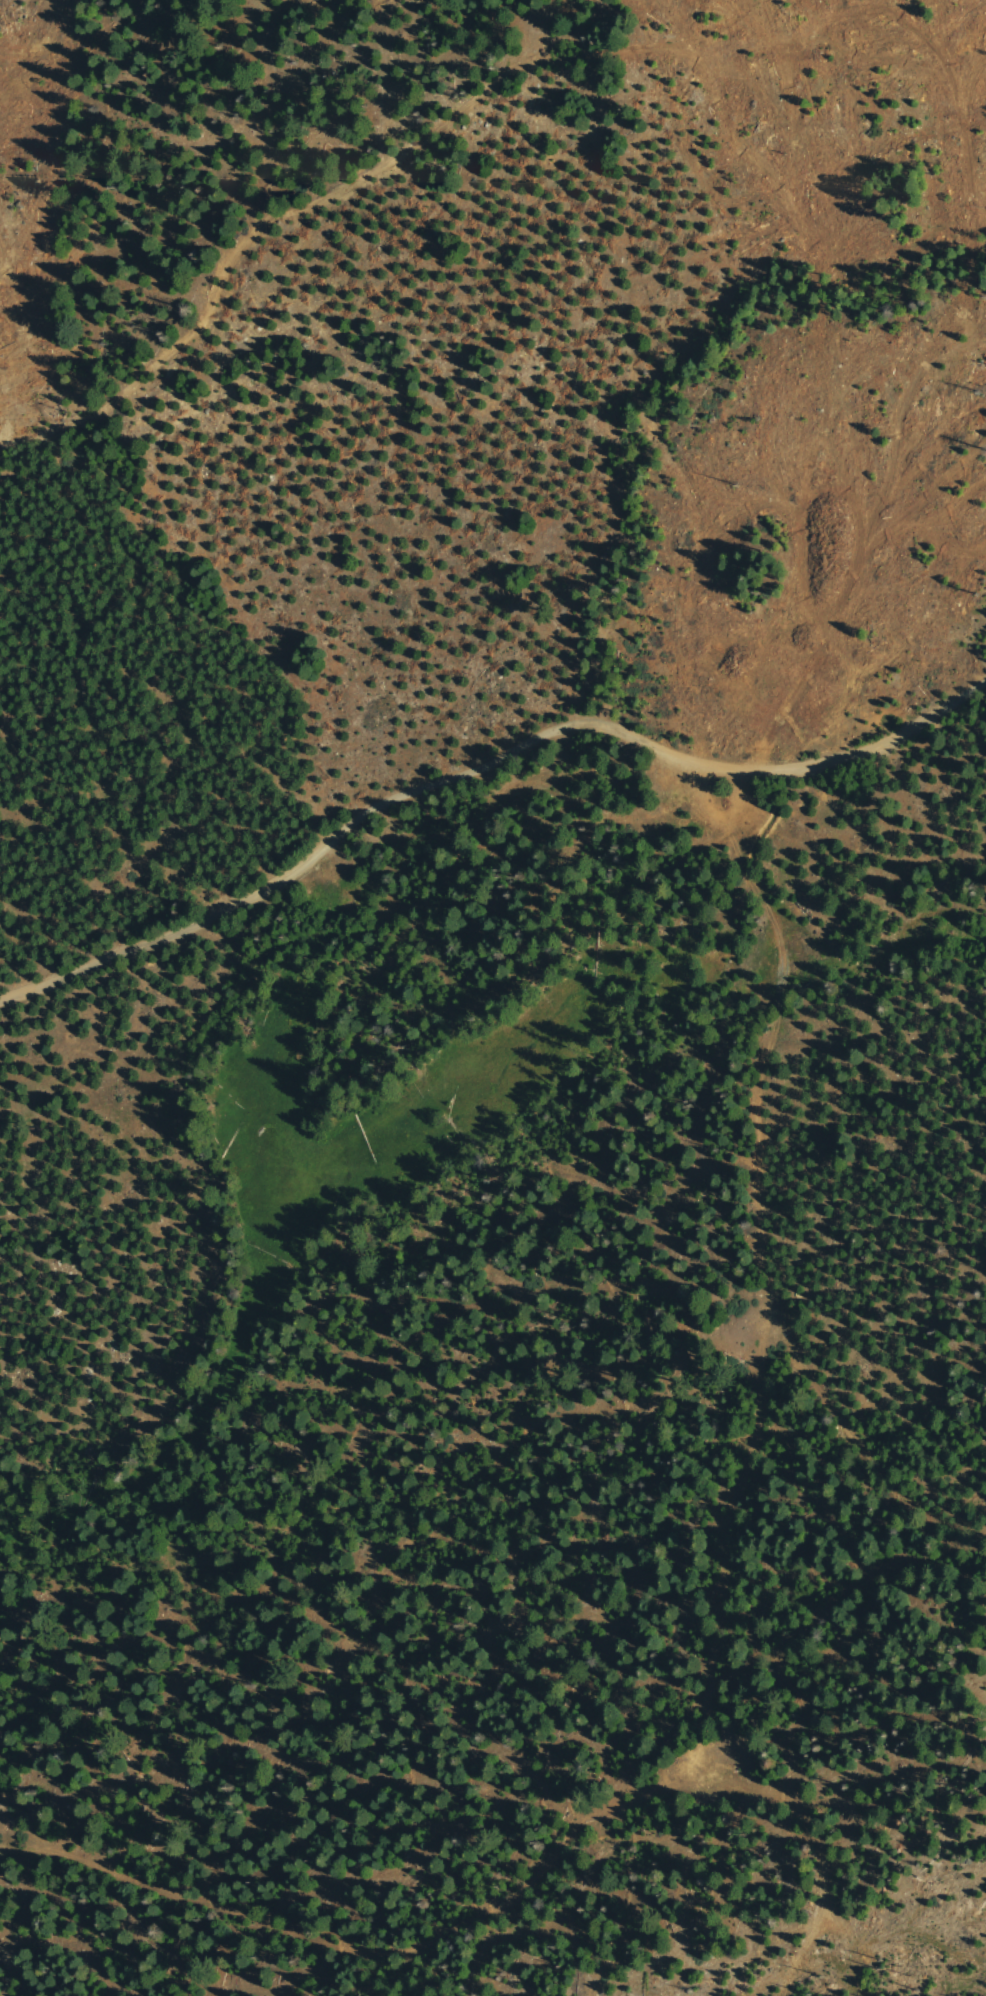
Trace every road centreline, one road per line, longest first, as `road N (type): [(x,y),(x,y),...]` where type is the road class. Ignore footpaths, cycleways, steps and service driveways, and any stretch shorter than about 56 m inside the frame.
road 1 (track): [(985,675),(801,772),(697,772),(562,723),(371,801),(265,892),(0,998)]

